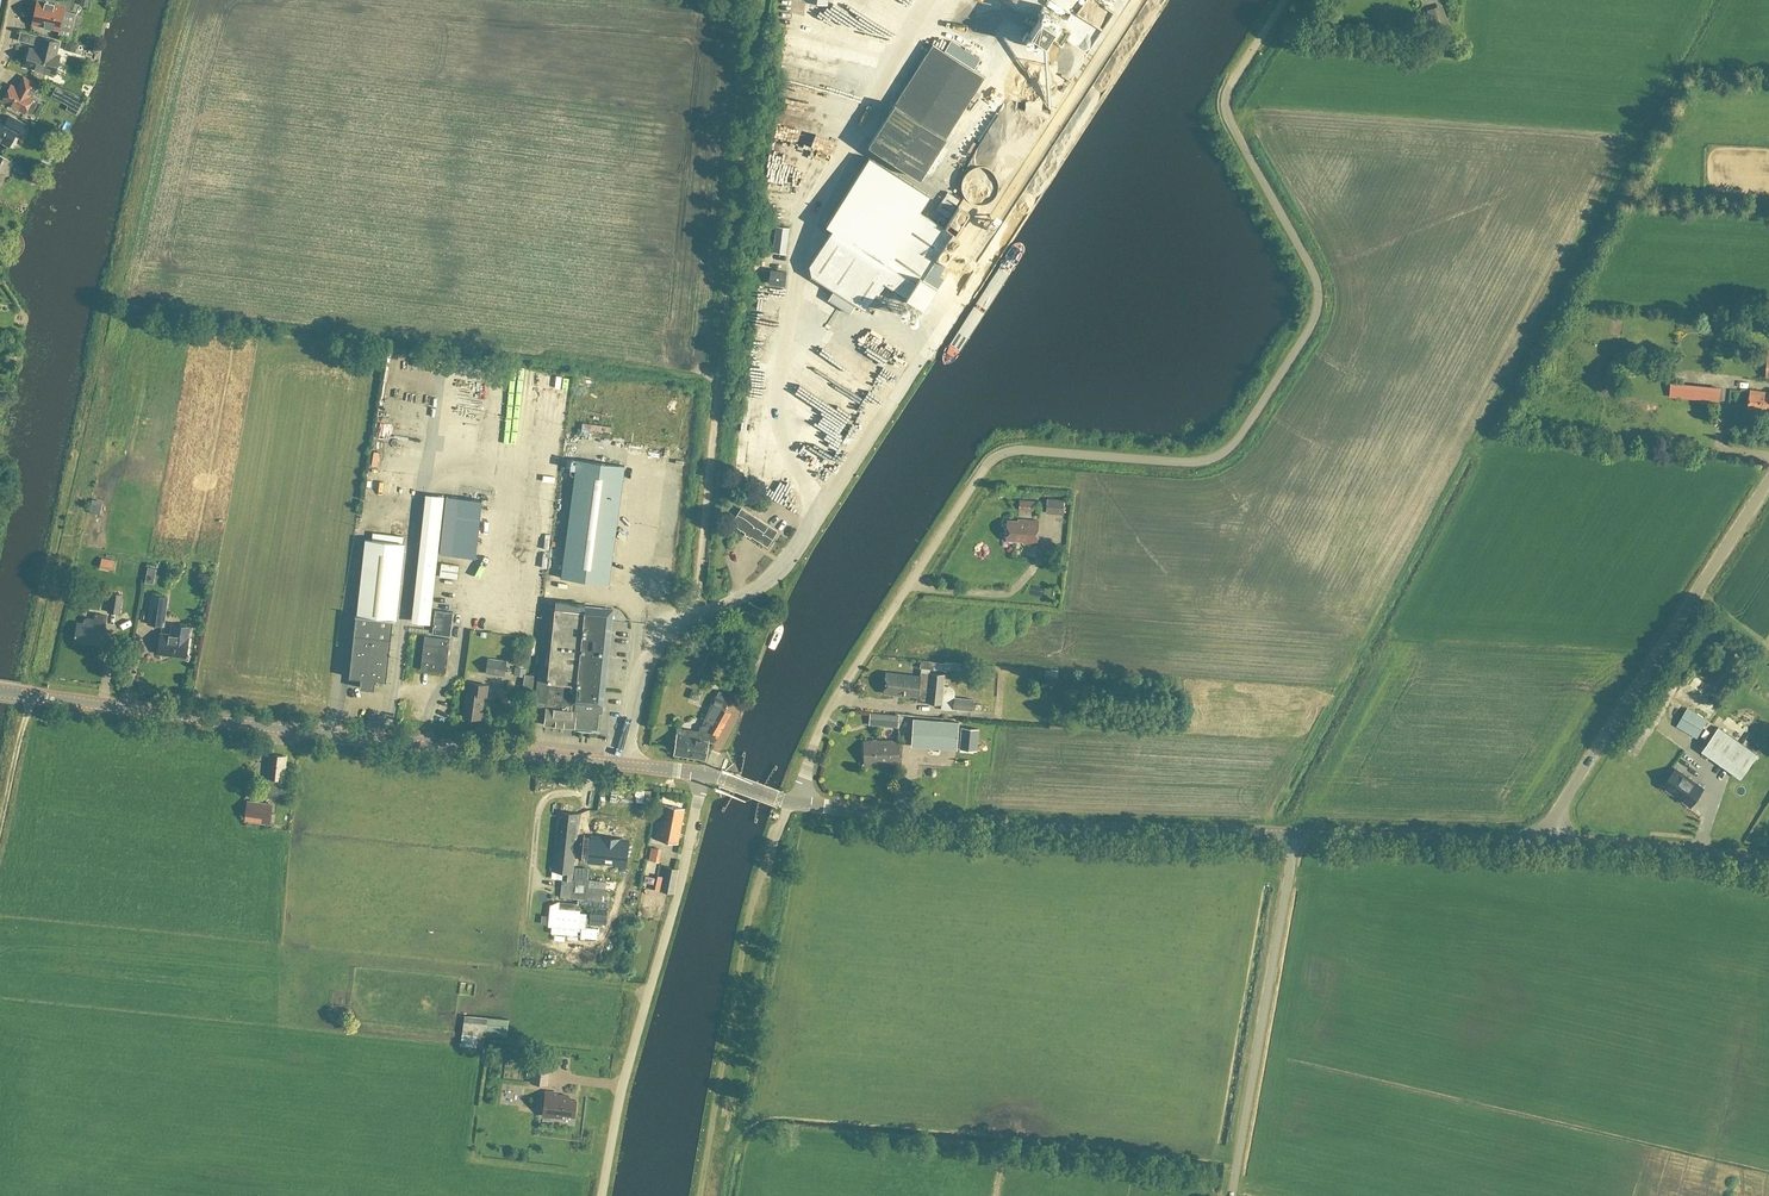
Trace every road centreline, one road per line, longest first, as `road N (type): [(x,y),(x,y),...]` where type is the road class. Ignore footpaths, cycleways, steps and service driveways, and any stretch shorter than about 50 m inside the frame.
road 1 (unclassified): [(793,803),(825,717),(992,460),(1022,451),(1180,463),(1215,459),(1242,436),(1306,337),(1317,311),(1317,283),(1225,110),(1229,87),(1285,0)]
road 2 (tertiary): [(703,774),(20,695)]
road 3 (track): [(695,615),(763,0)]
road 4 (tertiary): [(1292,835),(1013,825),(793,803)]
road 5 (unclassified): [(608,1195),(703,774)]
road 6 (unclassified): [(1551,841),(1558,809),(1768,481)]
road 7 (track): [(793,803),(750,909),(700,1195)]
road 8 (unclassified): [(1232,1195),(1292,835)]
road 9 (tertiary): [(1551,841),(1292,835)]
road 10 (tertiary): [(1768,861),(1551,841)]
road 11 (track): [(0,827),(31,696)]

